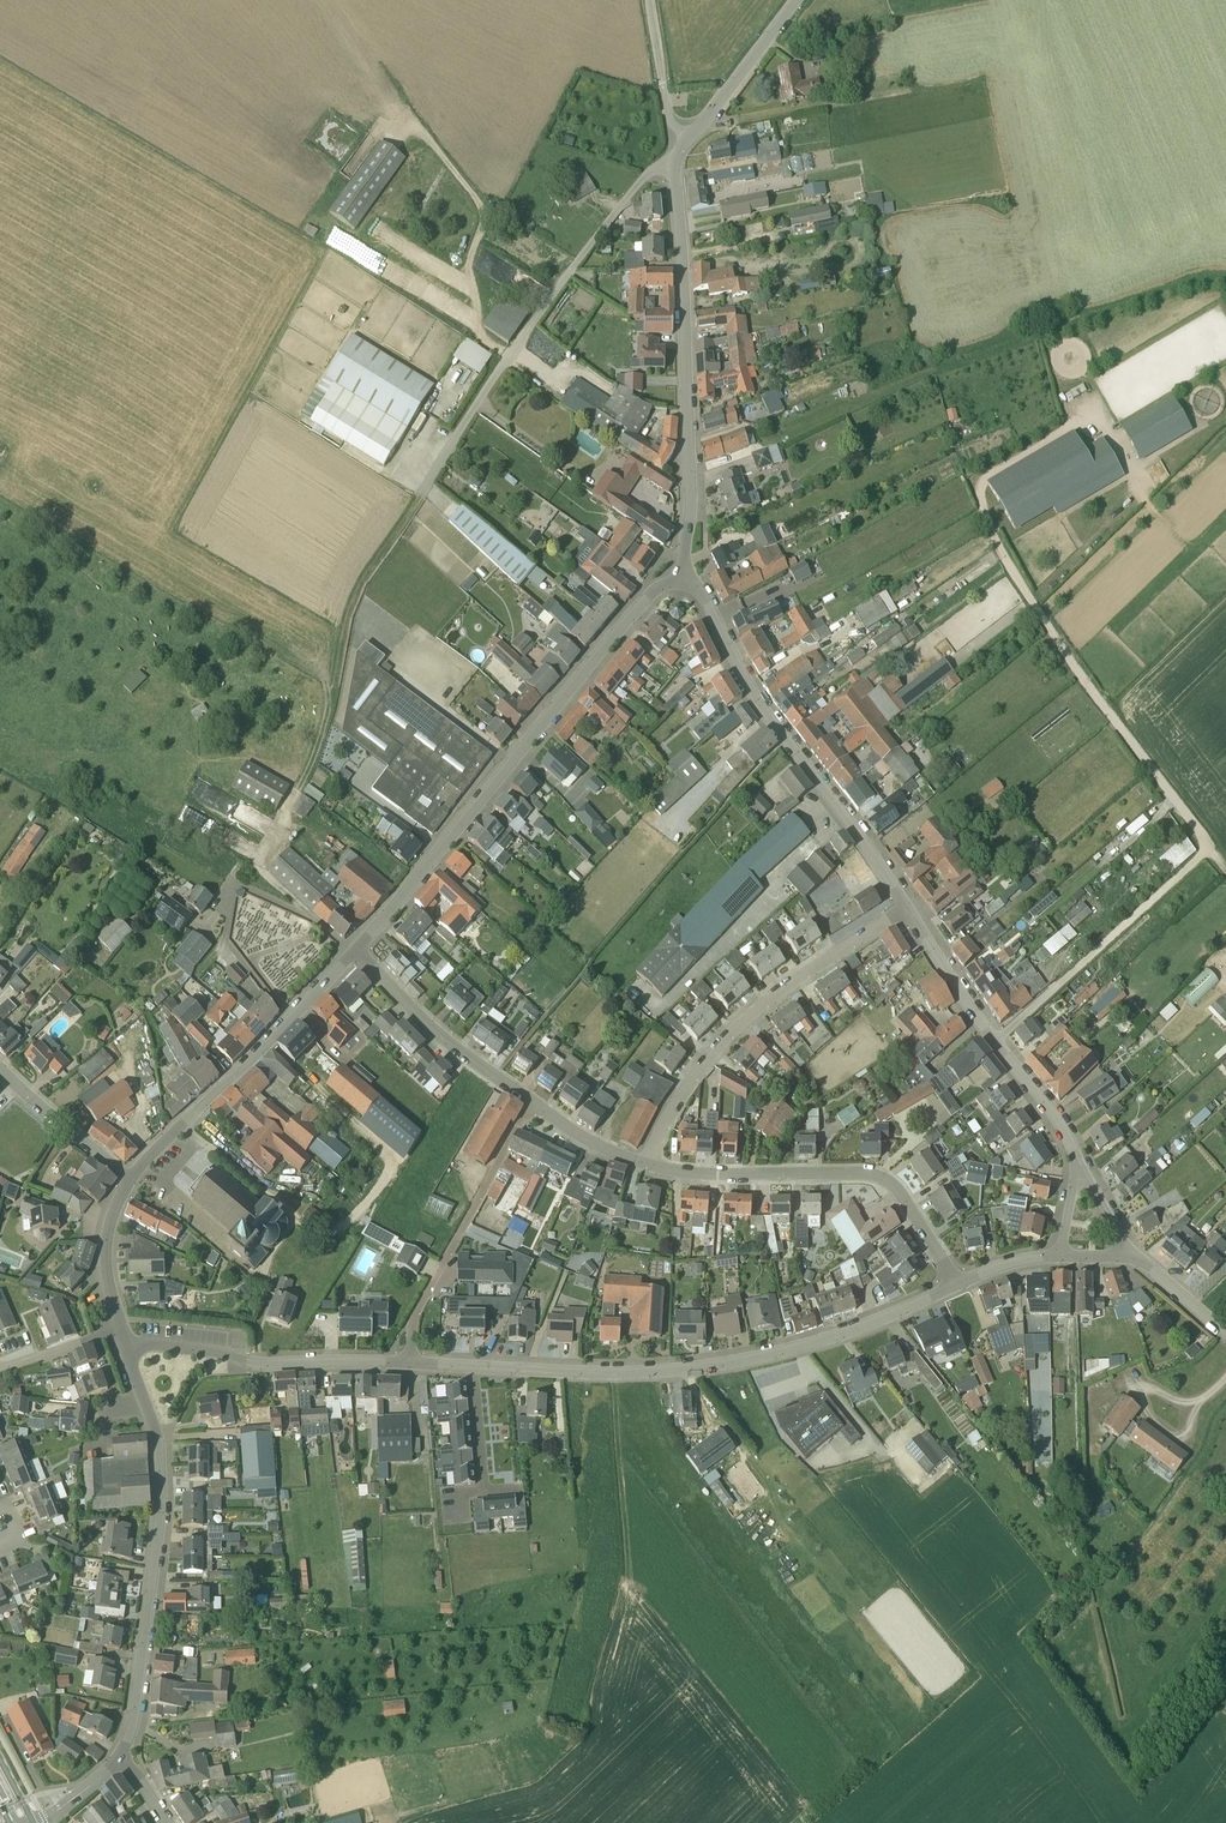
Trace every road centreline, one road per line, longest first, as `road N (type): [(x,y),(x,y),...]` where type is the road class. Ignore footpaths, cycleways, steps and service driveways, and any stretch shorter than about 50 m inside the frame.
road 1 (residential): [(335,680),(363,578),(559,275),(614,203),(673,153)]
road 2 (residential): [(475,1366),(687,1370),(834,1336),(957,1286)]
road 3 (tertiary): [(349,946),(676,574)]
road 4 (tertiary): [(676,574),(688,501),(673,153)]
road 5 (tertiary): [(119,1757),(136,1712),(161,1507),(156,1432),(127,1345)]
road 6 (residential): [(907,909),(872,850),(761,712),(699,596),(676,574)]
road 7 (unclassified): [(1209,849),(1062,647),(993,534)]
road 8 (residential): [(645,1163),(711,1052),(810,967),(907,909)]
road 9 (residential): [(957,1286),(894,1186),(874,1173),(715,1175),(645,1163)]
road 10 (tertiary): [(127,1180),(349,946)]
road 11 (residential): [(410,1363),(410,1327),(533,1101)]
road 12 (residential): [(995,1041),(1209,849)]
road 13 (residential): [(127,1345),(274,1365),(410,1363)]
road 14 (residential): [(533,1101),(435,1034),(349,946)]
road 15 (tertiary): [(673,153),(727,95),(796,0)]
road 16 (residential): [(127,1180),(0,1067)]
road 17 (residential): [(995,1041),(907,909)]
road 18 (unclassified): [(673,153),(649,0)]
road 19 (tertiary): [(122,1328),(107,1248),(127,1180)]
road 20 (residential): [(1077,1160),(1050,1108),(995,1041)]
road 21 (residential): [(0,1369),(122,1328)]
road 22 (residential): [(645,1163),(533,1101)]
road 23 (residential): [(475,1366),(486,1490)]

